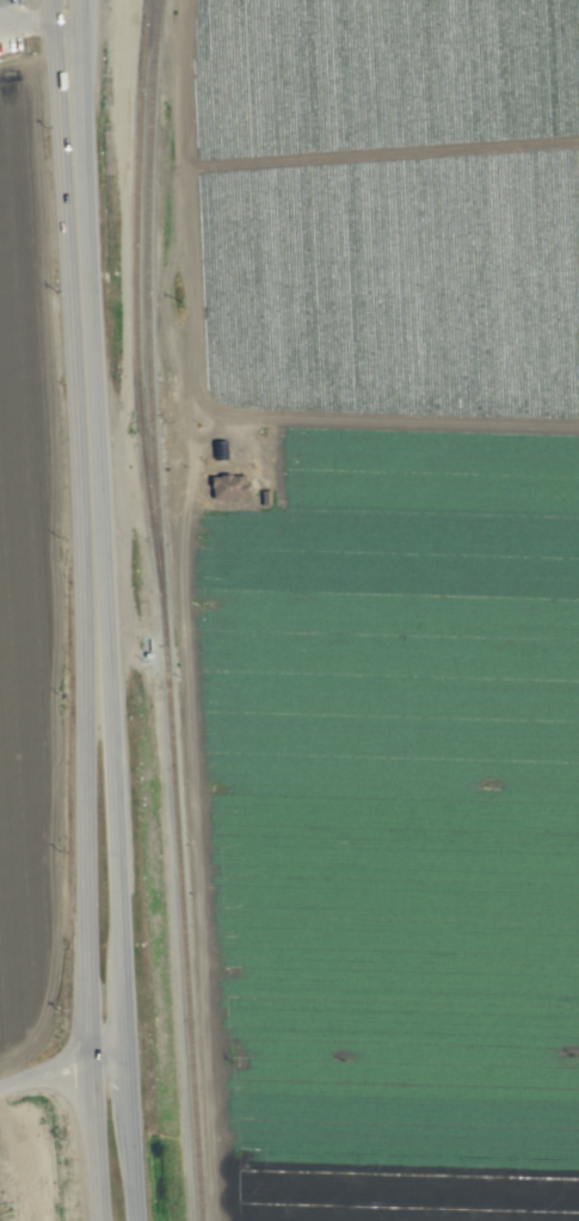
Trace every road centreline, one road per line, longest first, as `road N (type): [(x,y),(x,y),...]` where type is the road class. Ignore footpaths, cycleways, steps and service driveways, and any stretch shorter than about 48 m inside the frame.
road 1 (primary): [(134,1220),(79,0)]
road 2 (primary): [(49,0),(73,393),(98,1220)]
road 3 (track): [(192,514),(192,464),(210,422),(263,412),(578,410)]
road 4 (track): [(263,412),(214,403),(191,384),(190,0)]
road 5 (primary): [(134,1213),(106,1063),(90,1056)]
road 6 (primary): [(90,1056),(107,1032),(122,898)]
road 7 (primary): [(85,977),(78,1048),(29,1079)]

